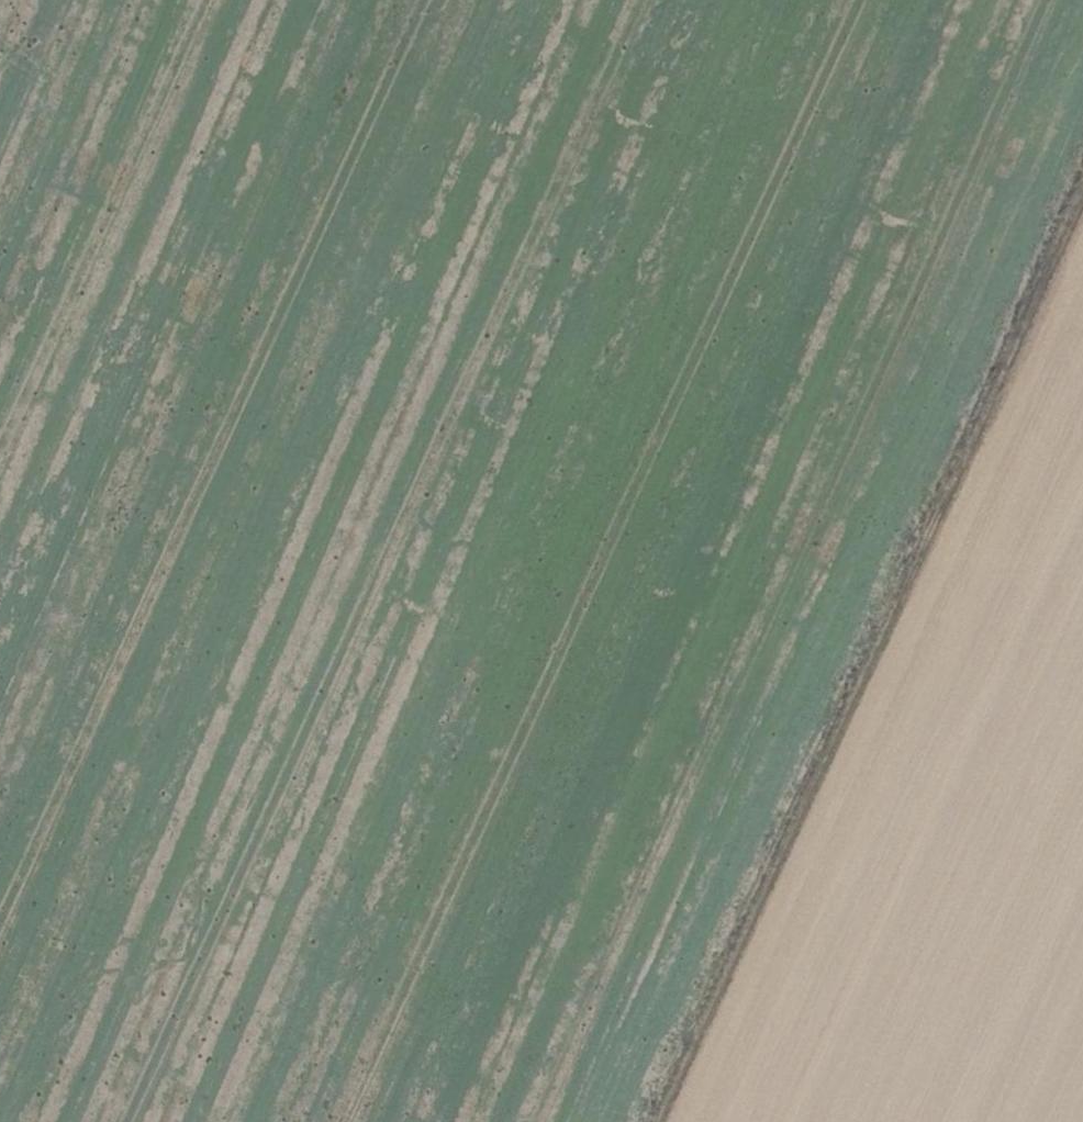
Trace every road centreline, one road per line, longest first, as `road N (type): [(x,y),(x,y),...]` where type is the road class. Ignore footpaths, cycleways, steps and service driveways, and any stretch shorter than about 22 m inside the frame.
road 1 (track): [(644,1121),(1082,166)]

